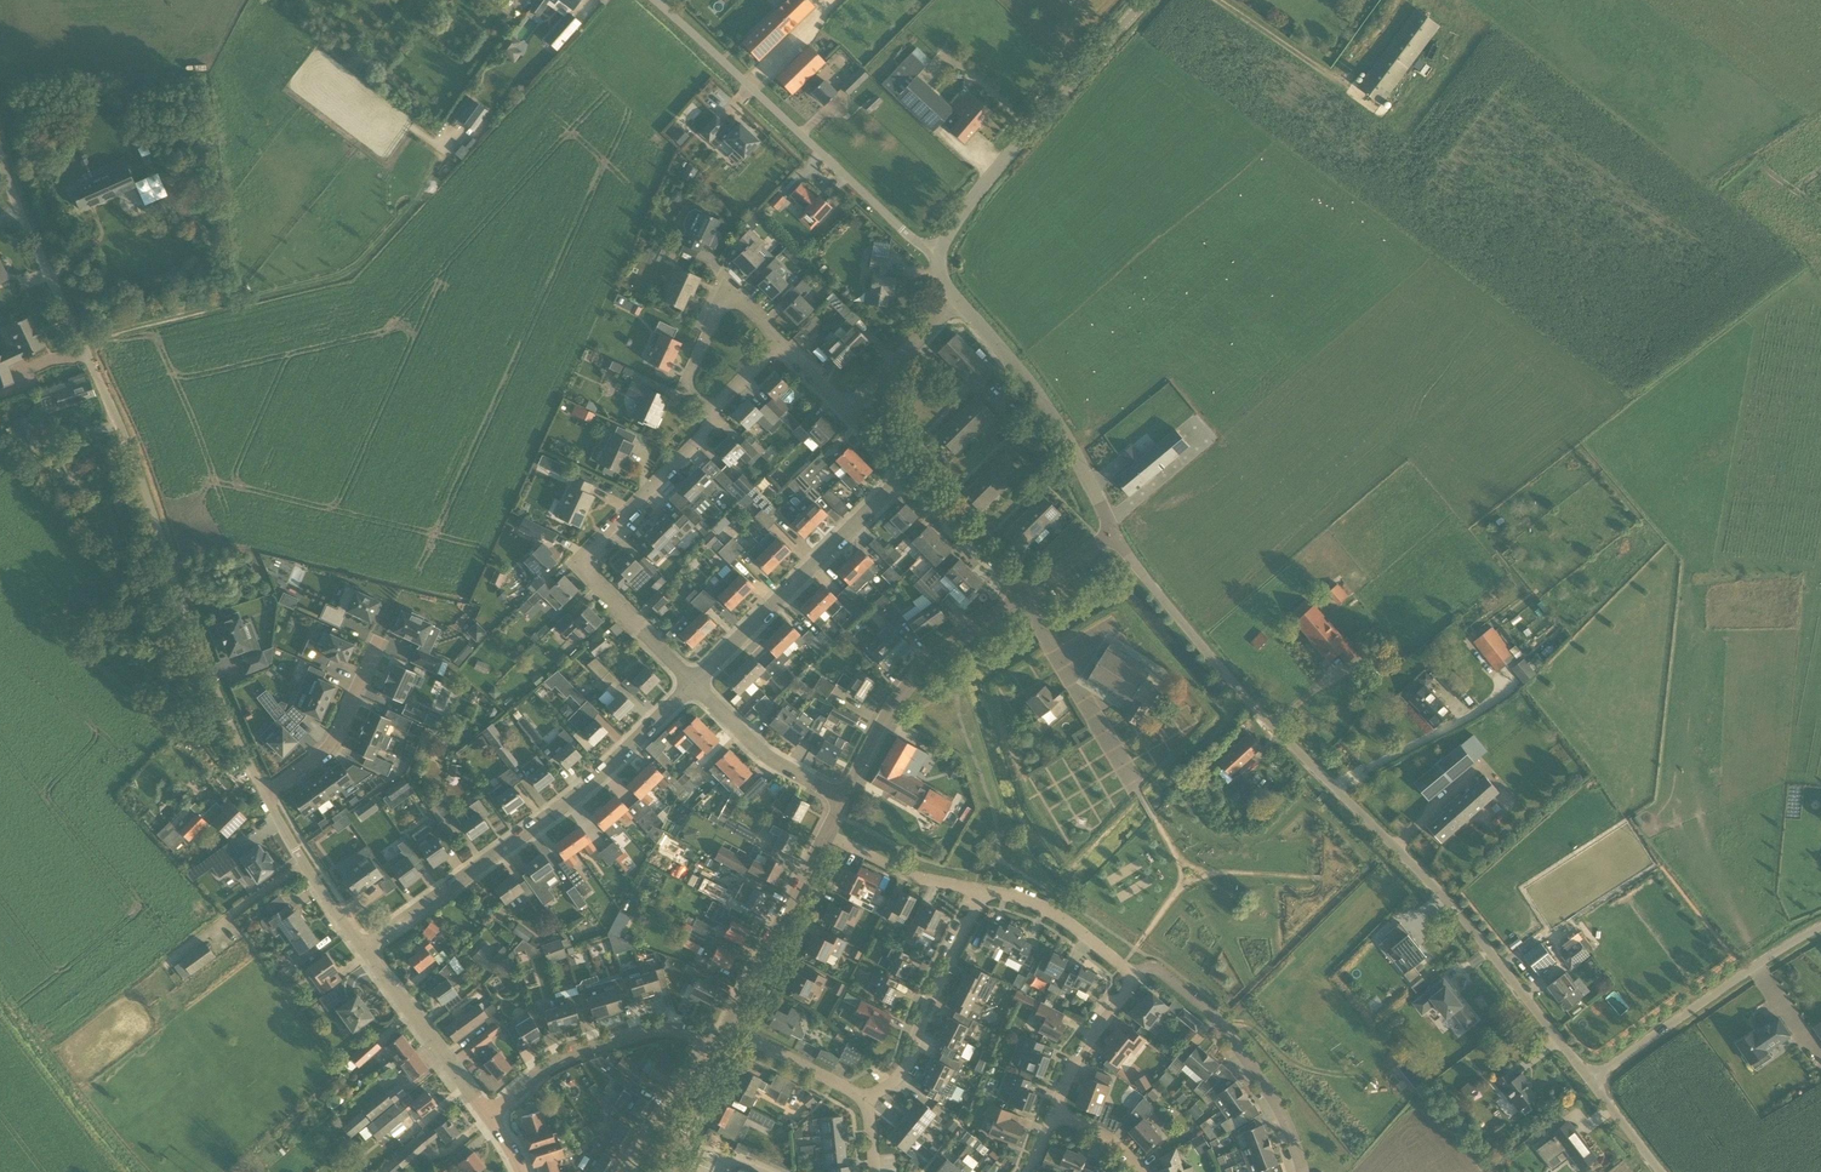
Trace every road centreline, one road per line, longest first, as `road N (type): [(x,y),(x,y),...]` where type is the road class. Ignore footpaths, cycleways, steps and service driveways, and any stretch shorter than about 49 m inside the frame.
road 1 (unclassified): [(1591,1078),(1455,907),(1190,632),(1112,532)]
road 2 (unclassified): [(228,720),(109,399),(0,155)]
road 3 (residential): [(363,948),(566,805),(692,687)]
road 4 (unclassified): [(936,252),(647,0)]
road 5 (residential): [(692,687),(592,580),(588,561),(704,432),(703,413)]
road 6 (unclassified): [(936,252),(1144,0)]
road 7 (residential): [(692,687),(898,469)]
road 8 (residential): [(840,800),(913,675),(1026,590)]
road 9 (residential): [(1112,532),(1040,396),(958,301)]
road 10 (residential): [(1132,976),(1150,969),(1167,976),(1218,1020),(1273,1100),(1301,1171)]
road 11 (unclassified): [(1820,926),(1591,1078)]
road 12 (residential): [(864,1099),(895,1082),(913,1050),(980,891)]
road 13 (residential): [(488,1116),(536,1075),(600,1043),(640,1030),(705,1037)]
road 14 (track): [(0,992),(142,1171)]
road 15 (residential): [(724,1032),(825,832)]
road 16 (residential): [(488,1116),(363,948)]
road 17 (residential): [(782,346),(739,300),(726,298),(687,380),(703,413)]
road 18 (residential): [(263,795),(331,745),(379,638)]
road 19 (residential): [(840,800),(754,747),(692,687)]
road 20 (residential): [(363,948),(263,795)]
road 21 (residential): [(980,891),(1023,897),(1063,919),(1132,976)]
road 22 (residential): [(1026,590),(898,469)]
road 23 (residential): [(825,832),(910,876),(980,891)]
road 24 (residential): [(1054,1114),(1068,1074),(1132,976)]
road 25 (residential): [(845,410),(958,301)]
road 26 (residential): [(864,1099),(764,1043),(724,1032)]
road 27 (residential): [(626,1171),(705,1037)]
road 28 (residential): [(661,1171),(724,1032)]

